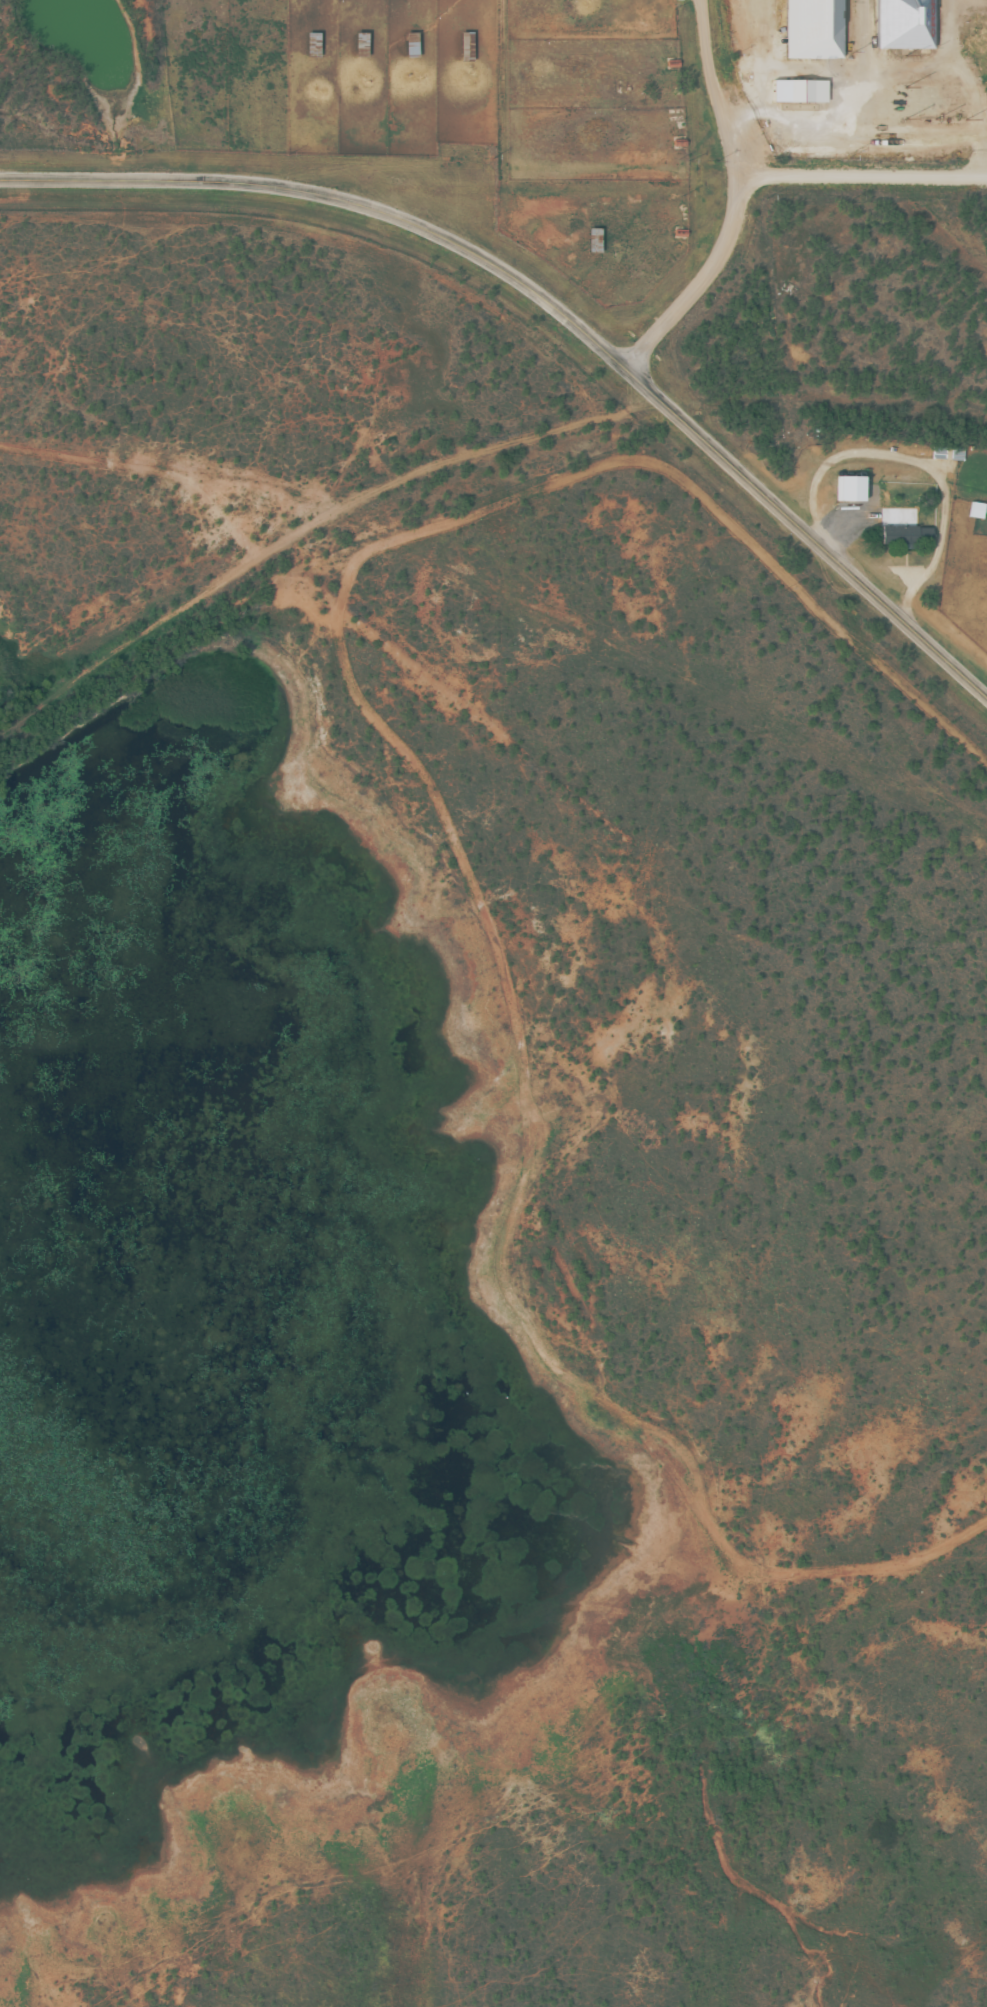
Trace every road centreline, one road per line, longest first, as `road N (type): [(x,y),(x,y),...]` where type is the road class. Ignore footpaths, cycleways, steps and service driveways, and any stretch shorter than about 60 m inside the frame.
road 1 (tertiary): [(0,184),(226,185),(316,196),(395,218),(469,254),(580,330),(986,700)]
road 2 (residential): [(610,356),(676,313),(737,238),(737,173),(713,94),(700,0)]
road 3 (residential): [(986,174),(737,173)]

